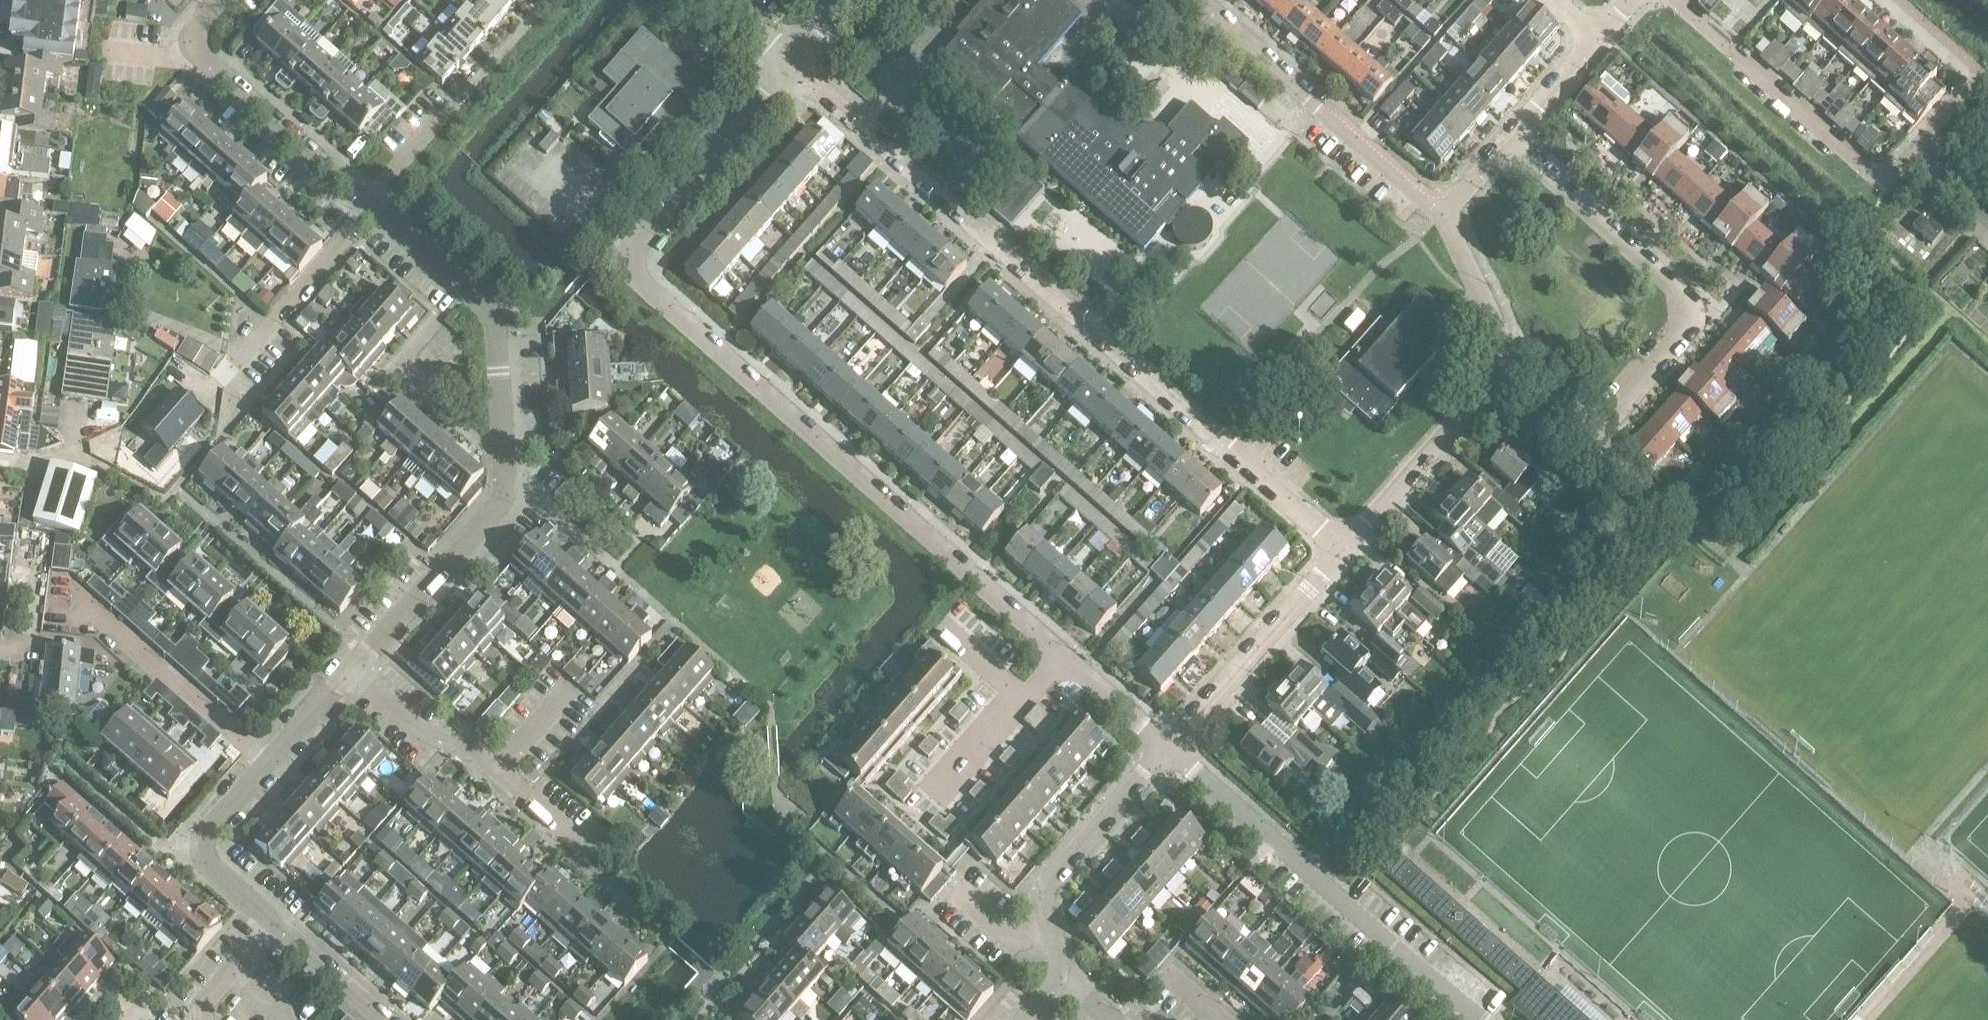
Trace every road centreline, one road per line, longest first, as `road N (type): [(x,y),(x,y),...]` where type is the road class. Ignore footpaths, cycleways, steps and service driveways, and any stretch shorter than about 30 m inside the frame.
road 1 (residential): [(1344,551),(799,66)]
road 2 (residential): [(631,257),(635,276),(1062,655)]
road 3 (residential): [(351,671),(508,491),(501,330),(374,215)]
road 4 (unclassified): [(1483,1019),(1172,749)]
road 5 (residential): [(1590,434),(1683,329),(1685,297),(1507,142)]
road 6 (residential): [(1958,191),(1916,154),(1902,172),(1878,176),(1675,0)]
road 7 (residential): [(1201,0),(1442,213)]
road 8 (residential): [(273,762),(100,615),(56,609)]
road 9 (residential): [(1172,749),(1344,551)]
road 10 (residential): [(631,257),(799,66)]
road 11 (residential): [(1344,551),(1512,366)]
road 12 (residential): [(363,206),(193,42)]
road 13 (residential): [(1050,934),(1046,892),(1172,749)]
road 14 (residential): [(273,924),(211,866),(203,847),(273,762)]
road 15 (residential): [(374,215),(232,365)]
road 16 (residential): [(496,770),(462,740),(425,737),(351,671)]
road 17 (residential): [(1512,366),(1442,213)]
road 18 (residential): [(1021,701),(919,809)]
road 19 (residential): [(383,1019),(273,924)]
road 20 (residential): [(1062,655),(1172,749)]
road 21 (residential): [(1507,142),(1599,39)]
road 22 (residential): [(363,206),(448,108)]
road 23 (residential): [(590,852),(496,770)]
road 24 (residential): [(273,762),(351,671)]
road 25 (residential): [(205,1019),(205,1005),(273,924)]

